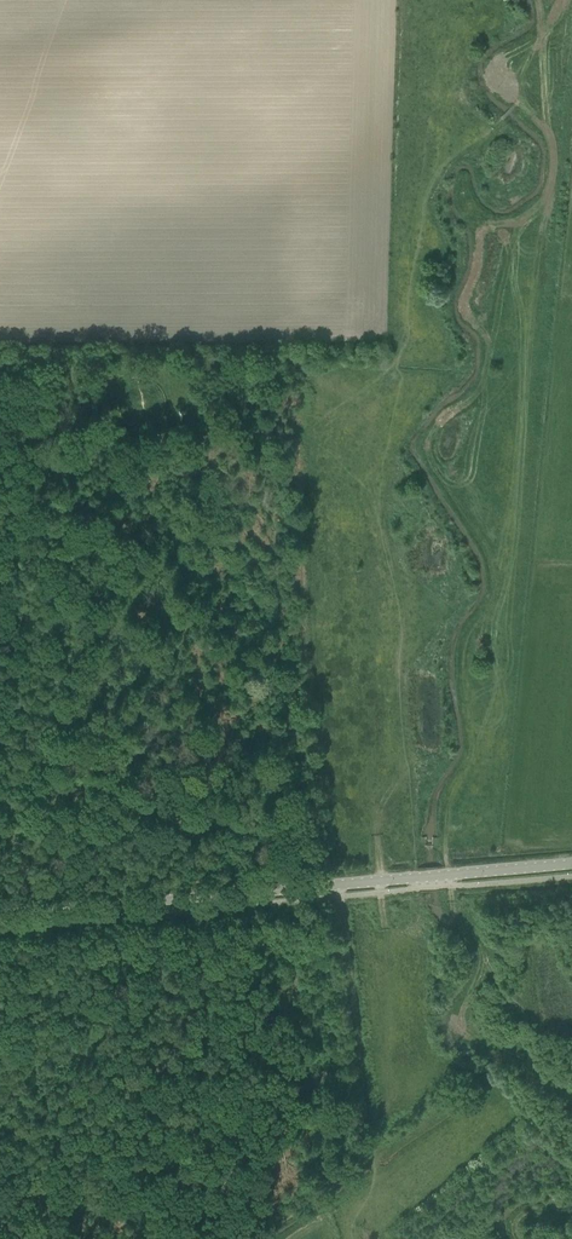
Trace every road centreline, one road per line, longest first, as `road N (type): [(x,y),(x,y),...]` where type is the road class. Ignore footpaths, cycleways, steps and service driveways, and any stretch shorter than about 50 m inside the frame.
road 1 (unclassified): [(0,916),(571,864)]
road 2 (track): [(407,763),(376,826),(381,883)]

